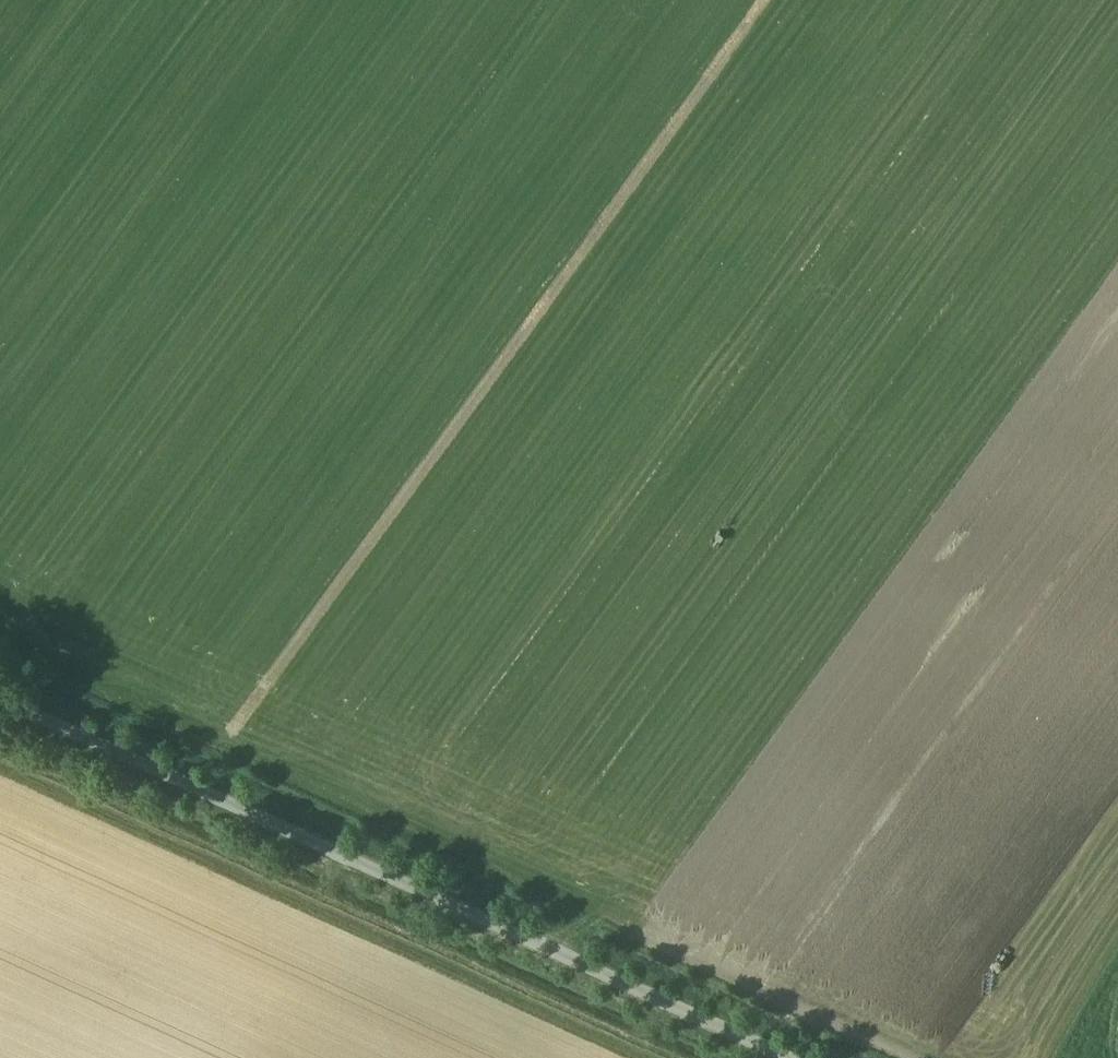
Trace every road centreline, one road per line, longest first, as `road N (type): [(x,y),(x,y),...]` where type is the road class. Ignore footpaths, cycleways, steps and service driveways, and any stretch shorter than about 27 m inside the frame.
road 1 (unclassified): [(794,1057),(0,691)]

